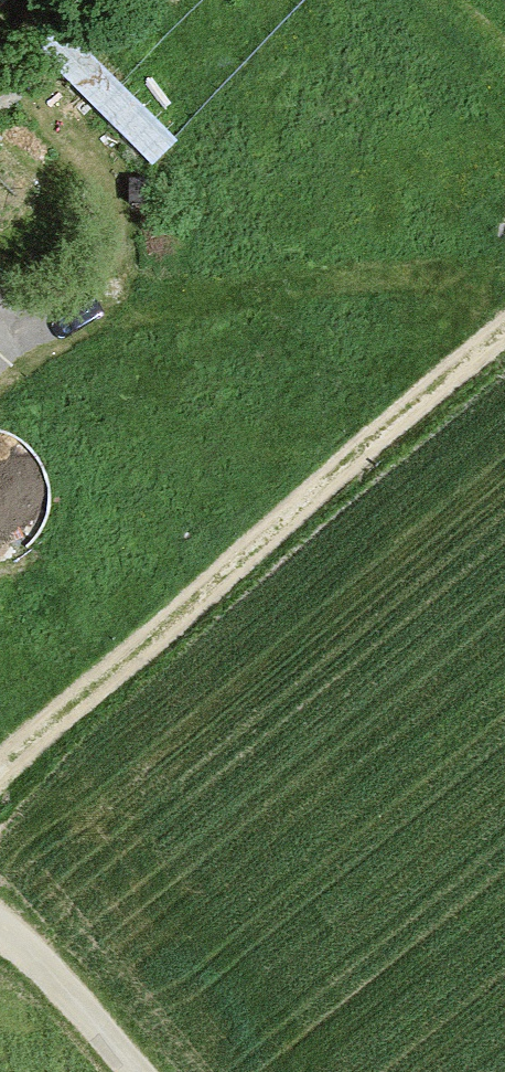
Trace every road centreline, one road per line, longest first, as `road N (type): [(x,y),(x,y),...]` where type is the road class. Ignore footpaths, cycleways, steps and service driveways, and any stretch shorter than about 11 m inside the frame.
road 1 (track): [(504,340),(0,776)]
road 2 (unclassified): [(0,926),(126,1071)]

